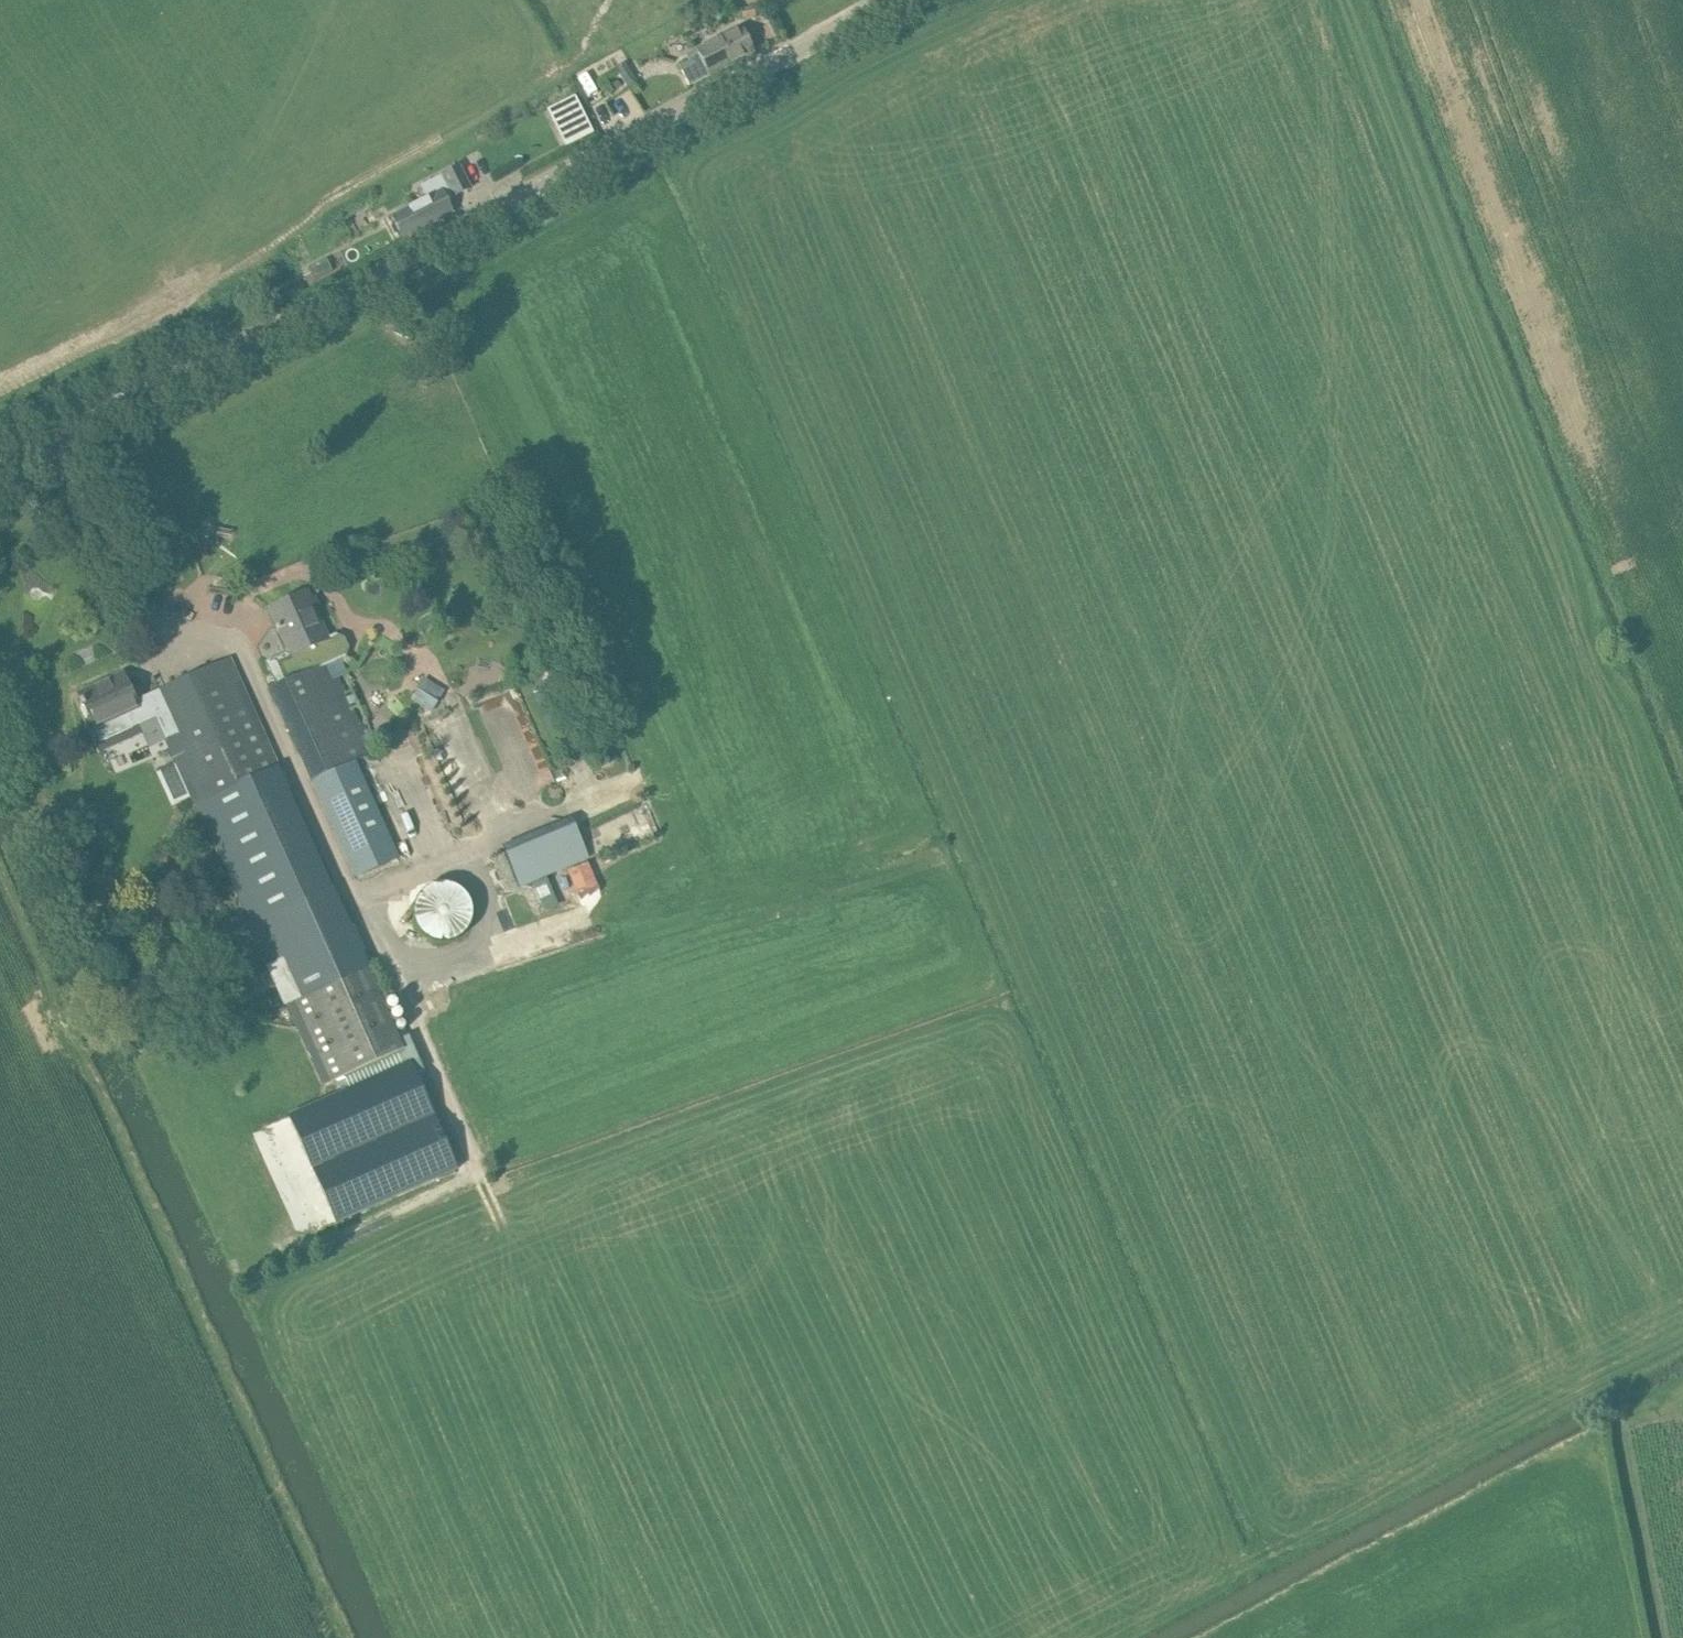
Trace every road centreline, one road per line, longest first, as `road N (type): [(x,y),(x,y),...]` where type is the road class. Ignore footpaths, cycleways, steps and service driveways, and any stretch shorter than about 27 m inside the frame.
road 1 (tertiary): [(0,470),(892,0)]

